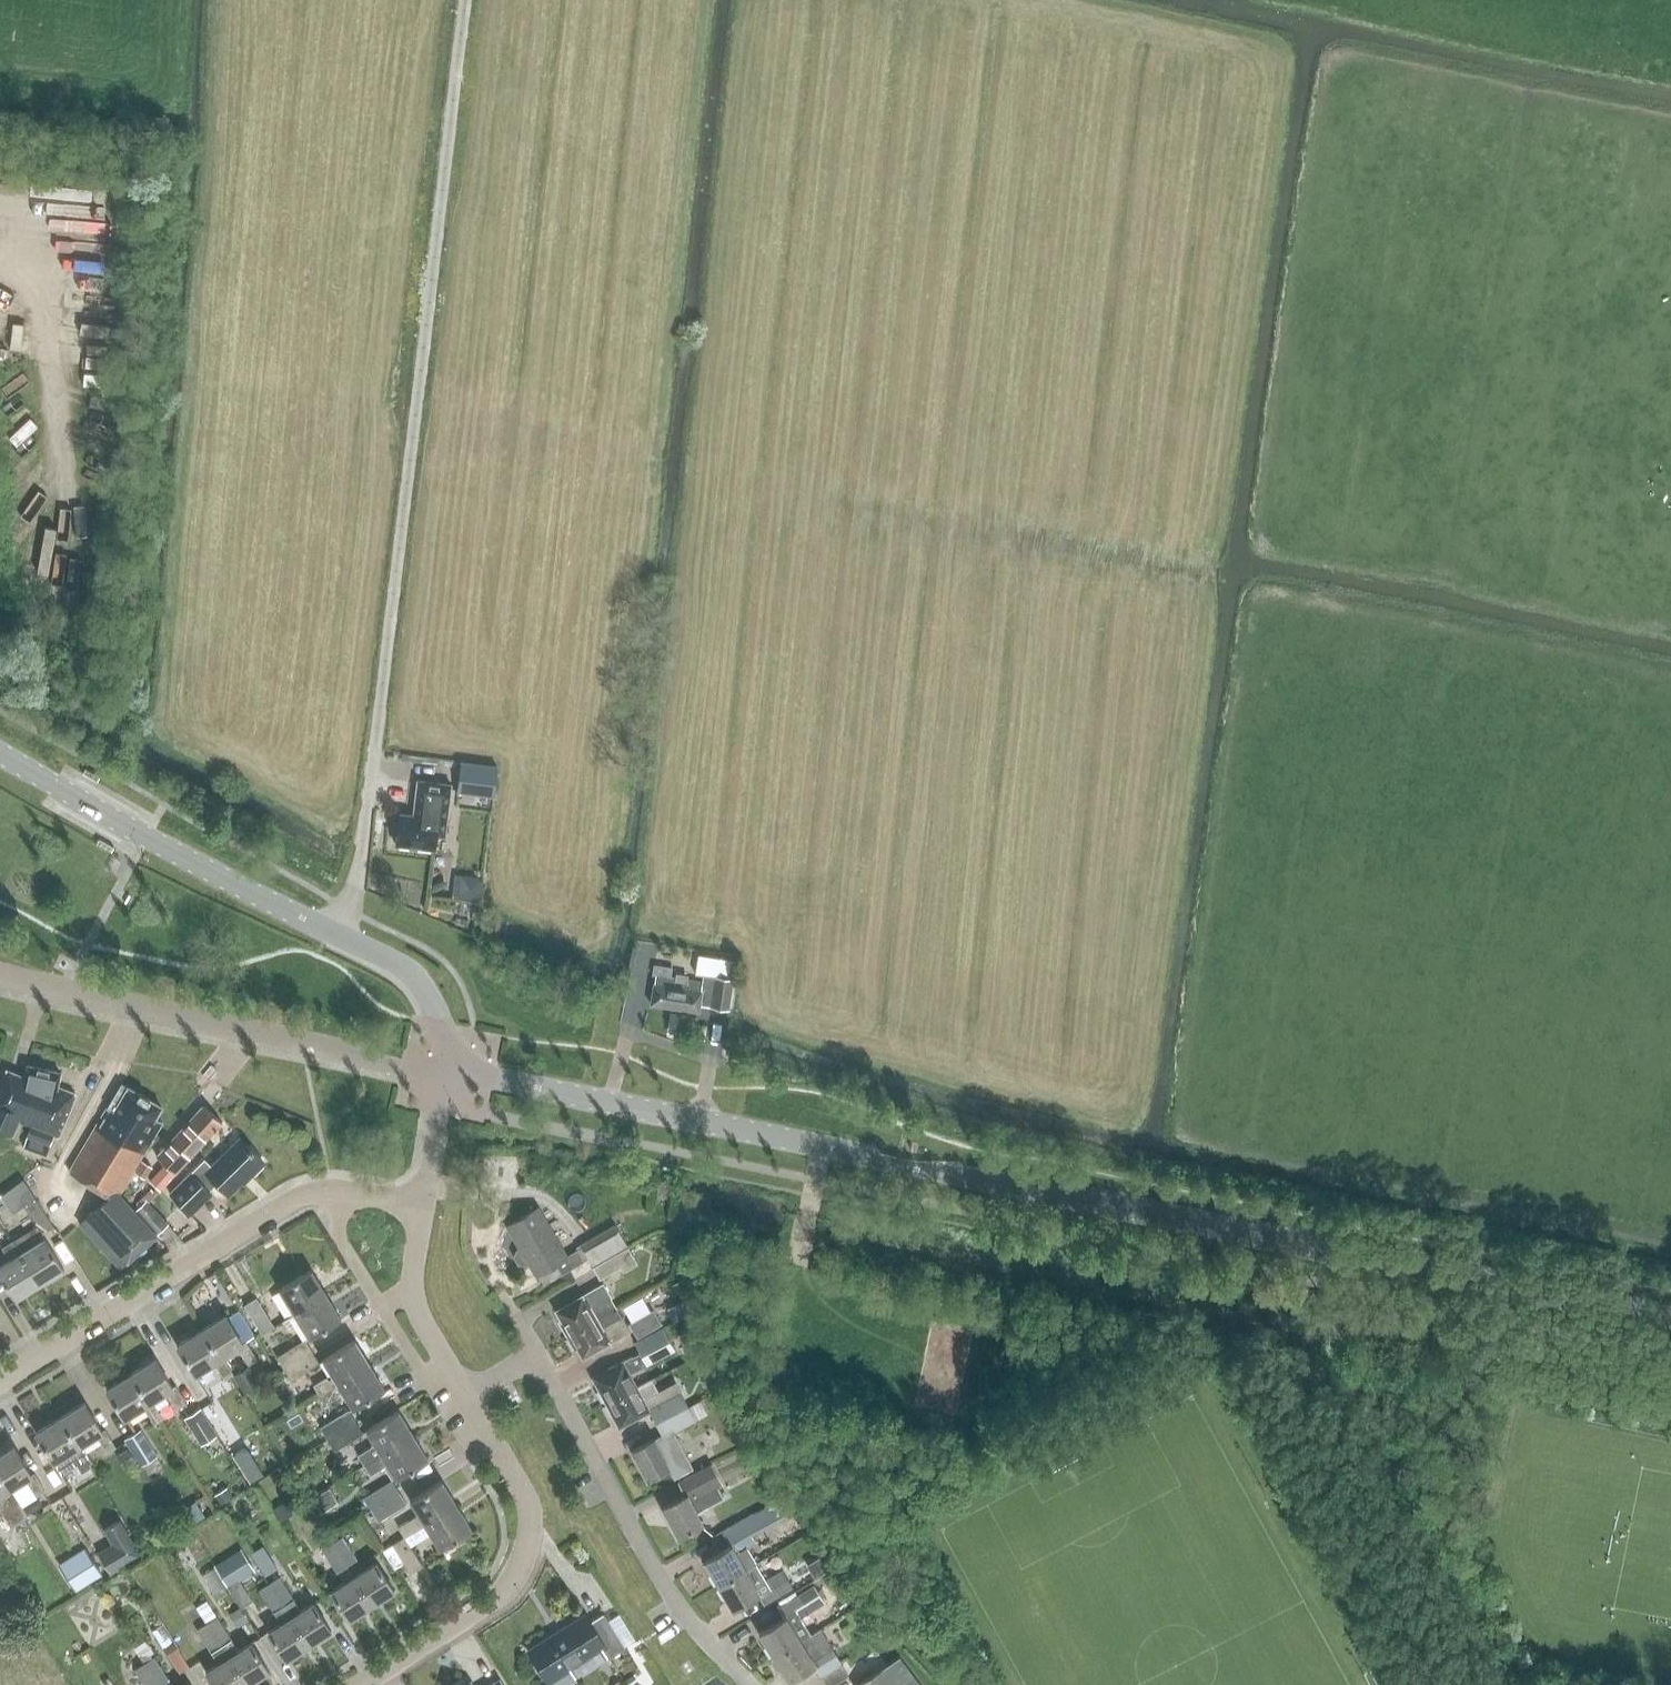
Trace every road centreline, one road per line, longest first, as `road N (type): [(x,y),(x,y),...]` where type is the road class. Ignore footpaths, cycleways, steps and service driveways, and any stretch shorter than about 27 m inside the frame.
road 1 (secondary): [(1670,1317),(440,1072)]
road 2 (secondary): [(440,1072),(437,1020),(411,973),(0,754)]
road 3 (unclassified): [(440,1072),(0,975)]
road 4 (residential): [(752,1684),(663,1580),(536,1354)]
road 5 (residential): [(361,1684),(501,1594),(524,1556),(529,1506),(465,1394)]
road 6 (residential): [(0,1381),(296,1200),(335,1191)]
road 7 (residential): [(465,1394),(417,1308),(423,1204)]
road 8 (unclassified): [(423,1204),(440,1072)]

